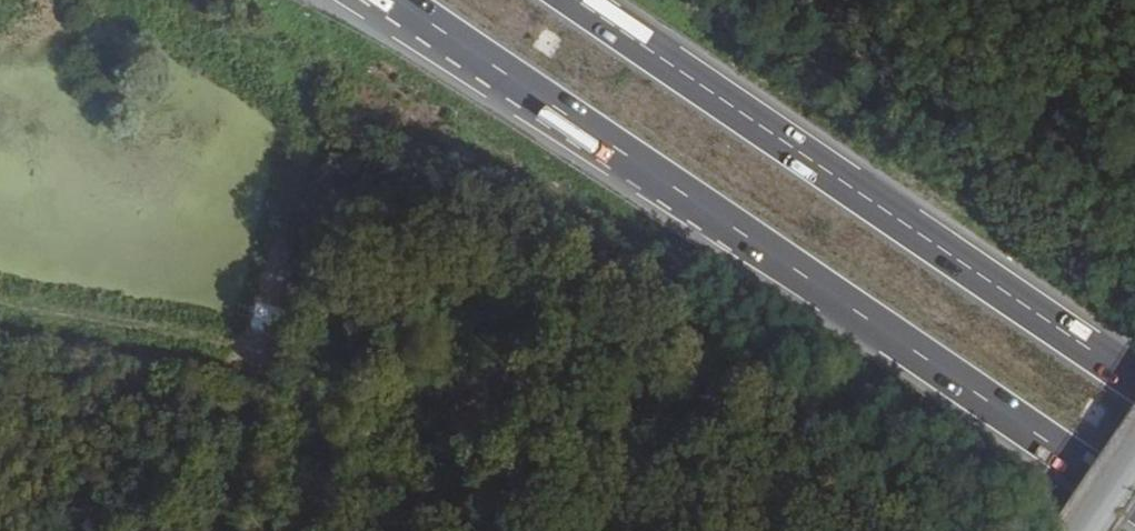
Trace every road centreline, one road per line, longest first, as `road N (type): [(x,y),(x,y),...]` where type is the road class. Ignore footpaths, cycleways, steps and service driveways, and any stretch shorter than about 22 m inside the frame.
road 1 (motorway): [(390,0),(1134,504)]
road 2 (motorway): [(1134,385),(569,0)]
road 3 (track): [(0,306),(265,362)]

